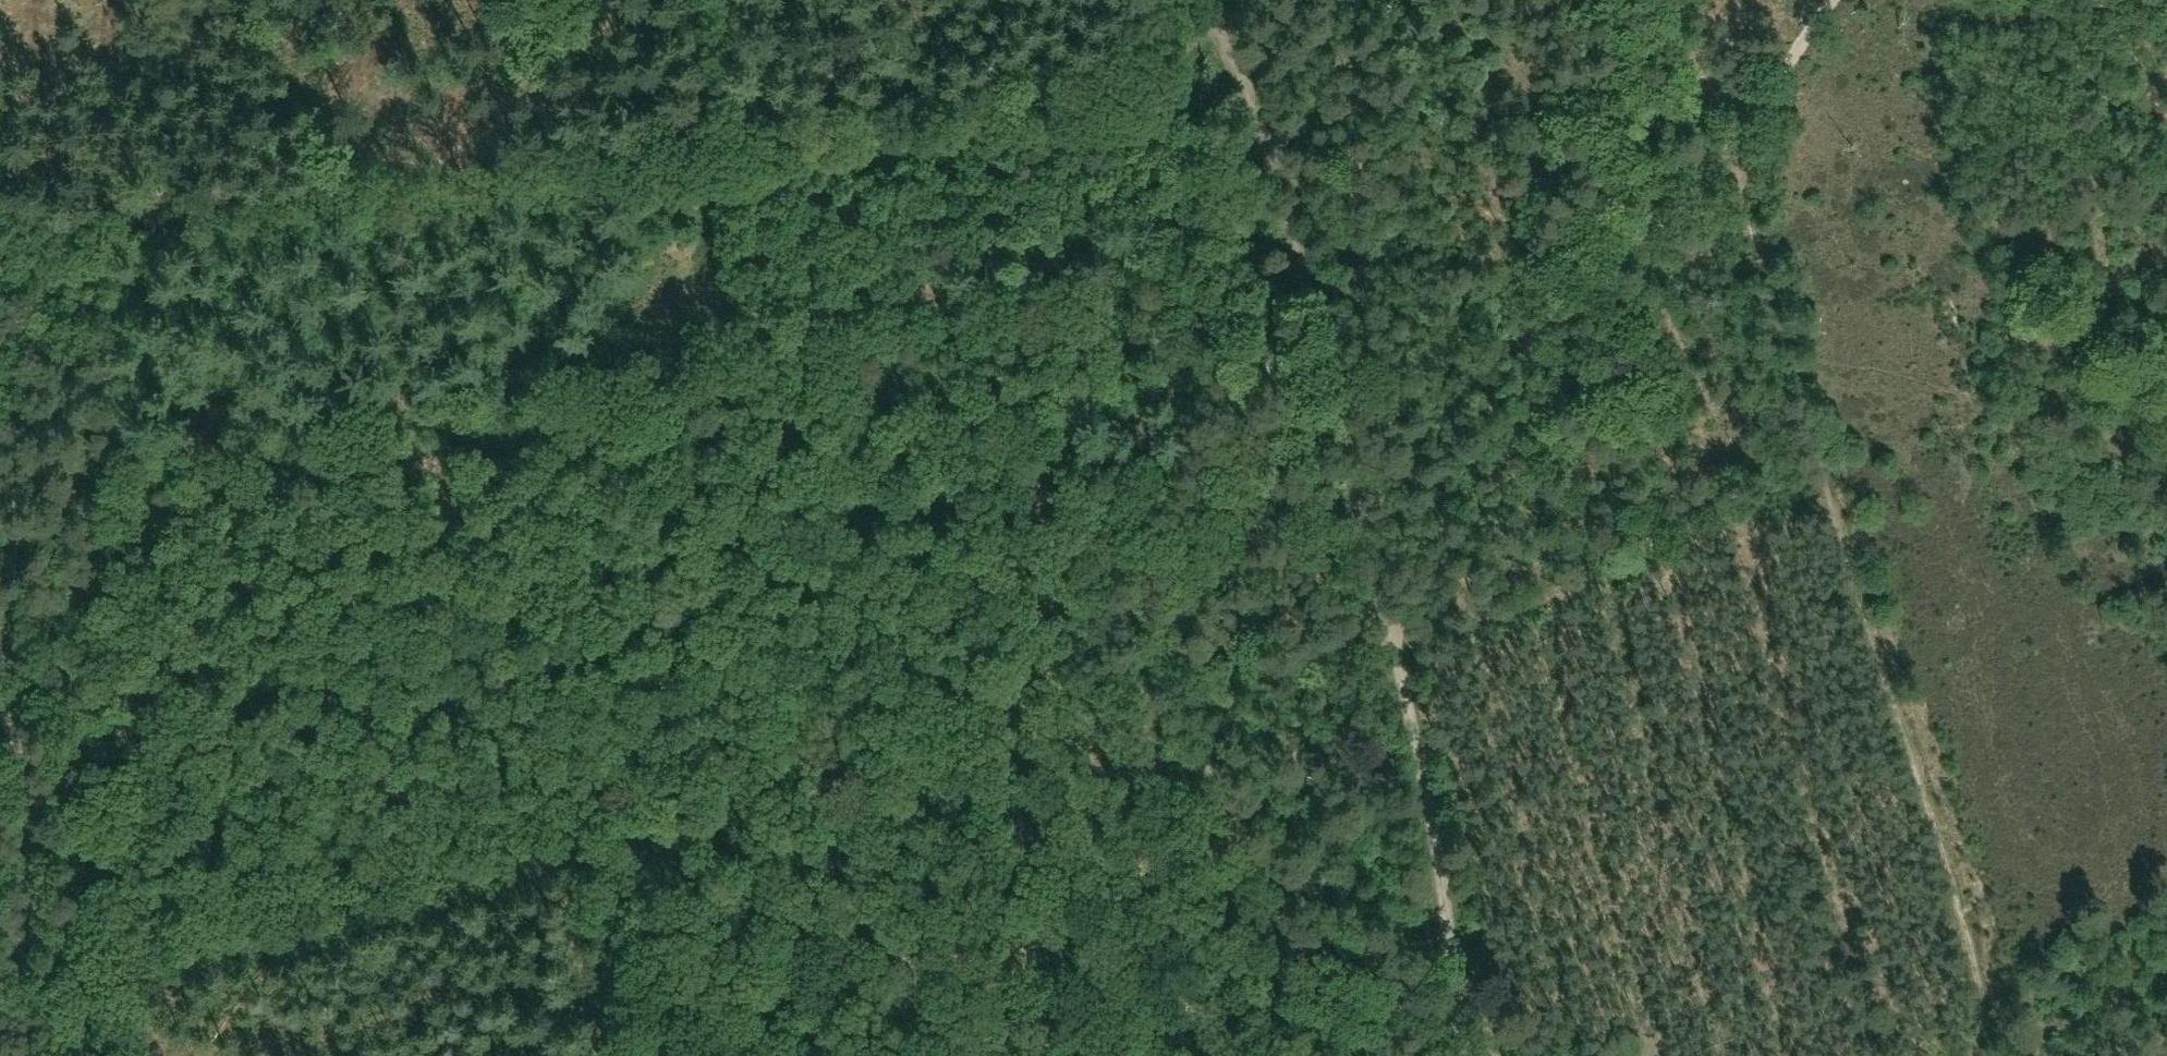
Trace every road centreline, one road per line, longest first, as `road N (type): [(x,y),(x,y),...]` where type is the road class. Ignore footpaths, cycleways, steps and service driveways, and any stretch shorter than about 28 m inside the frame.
road 1 (track): [(0,229),(37,1055)]
road 2 (track): [(1392,633),(1267,155),(1202,0)]
road 3 (track): [(1474,1055),(1392,633)]

